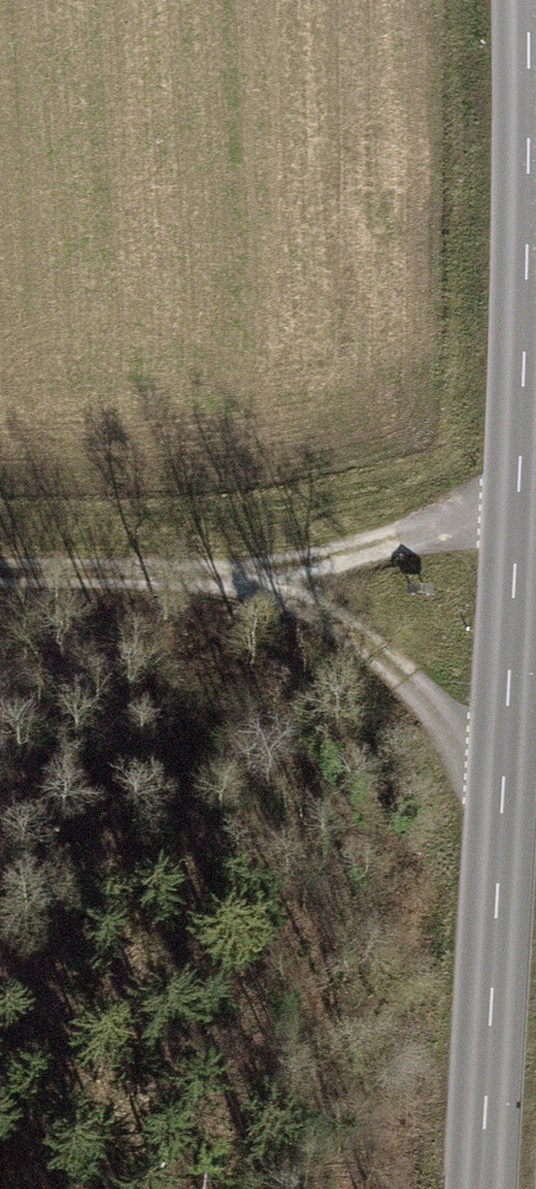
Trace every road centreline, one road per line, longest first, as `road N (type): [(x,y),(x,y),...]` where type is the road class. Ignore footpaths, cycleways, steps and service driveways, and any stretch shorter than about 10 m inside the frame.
road 1 (tertiary): [(482,1188),(521,490)]
road 2 (residential): [(521,490),(266,566),(0,567)]
road 3 (tertiary): [(521,490),(526,0)]
road 4 (track): [(266,566),(420,746),(501,860)]

